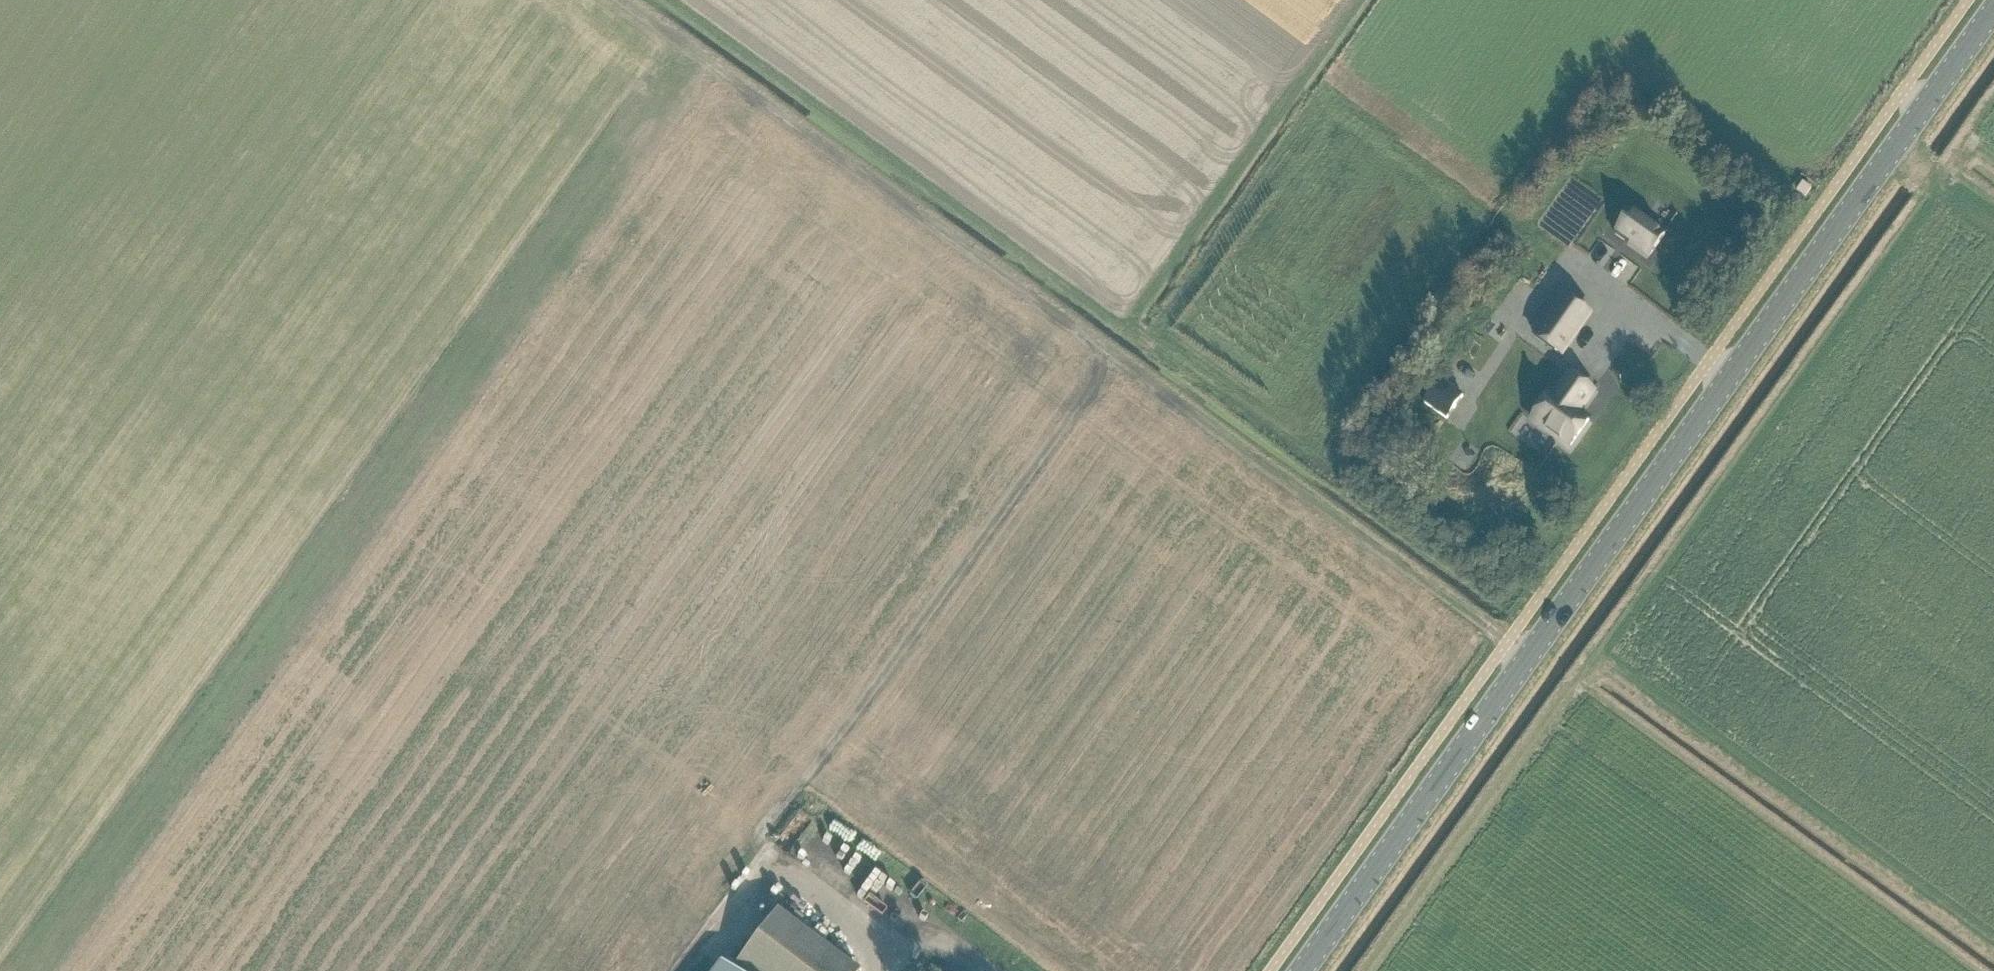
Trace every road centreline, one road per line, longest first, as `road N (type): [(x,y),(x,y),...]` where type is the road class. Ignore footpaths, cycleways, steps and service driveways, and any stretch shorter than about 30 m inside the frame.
road 1 (tertiary): [(1305,970),(1993,14)]

